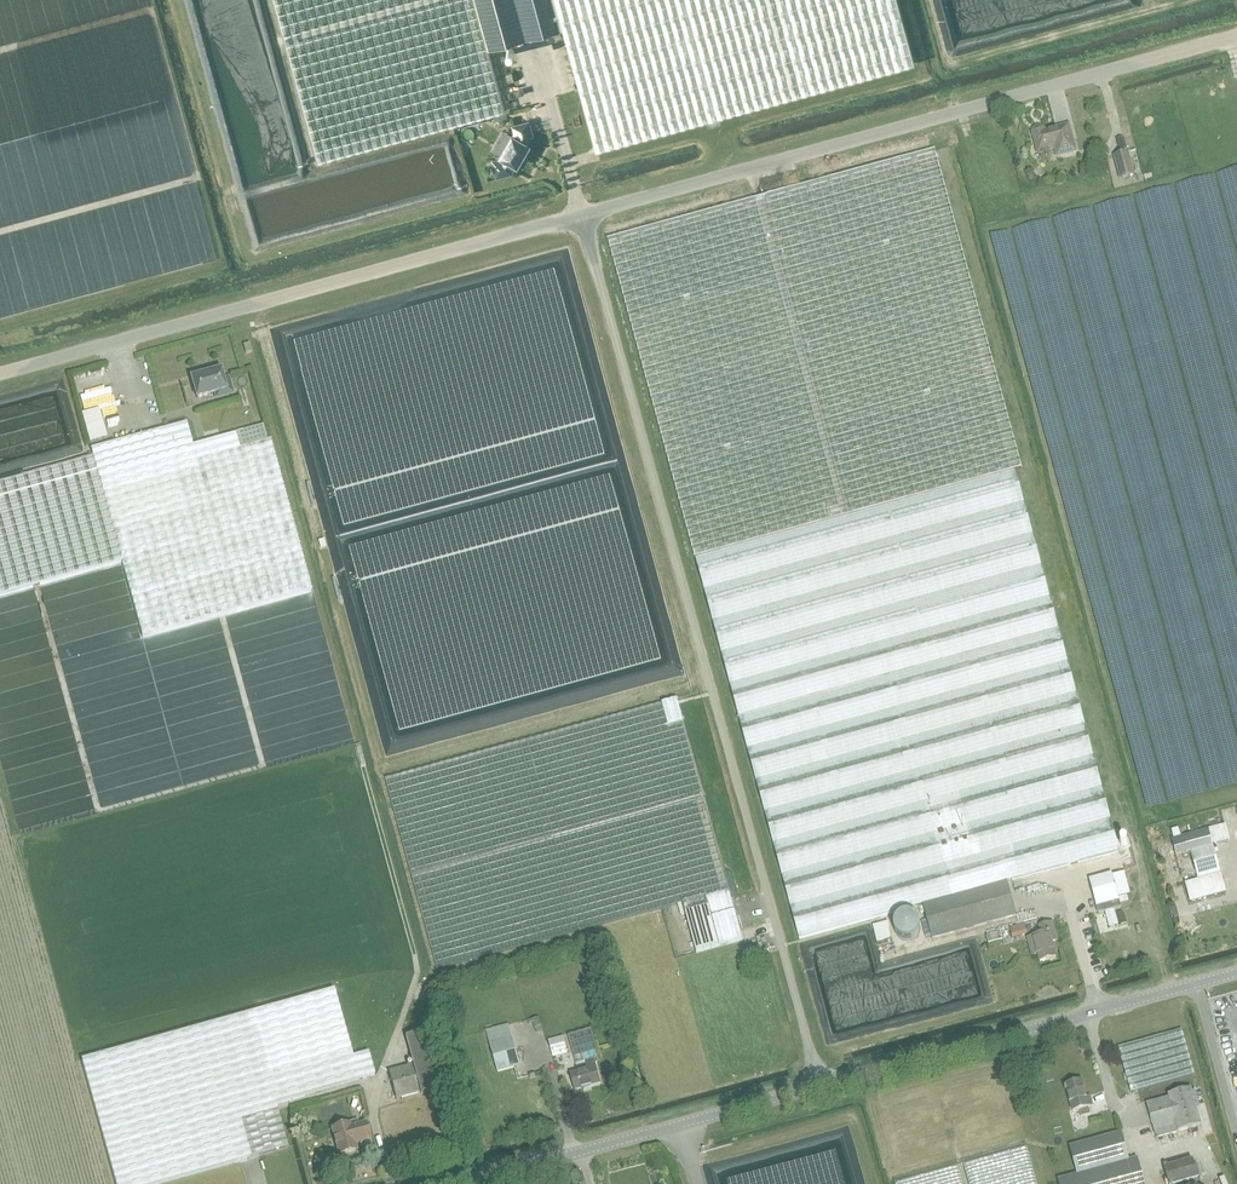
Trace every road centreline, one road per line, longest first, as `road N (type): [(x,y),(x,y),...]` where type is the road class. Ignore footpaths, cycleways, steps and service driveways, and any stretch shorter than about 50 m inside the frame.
road 1 (unclassified): [(819,1086),(580,215)]
road 2 (unclassified): [(1236,36),(580,215)]
road 3 (unclassified): [(580,215),(0,374)]
road 4 (unclassified): [(819,1086),(1236,973)]
road 5 (unclassified): [(463,1183),(819,1086)]

